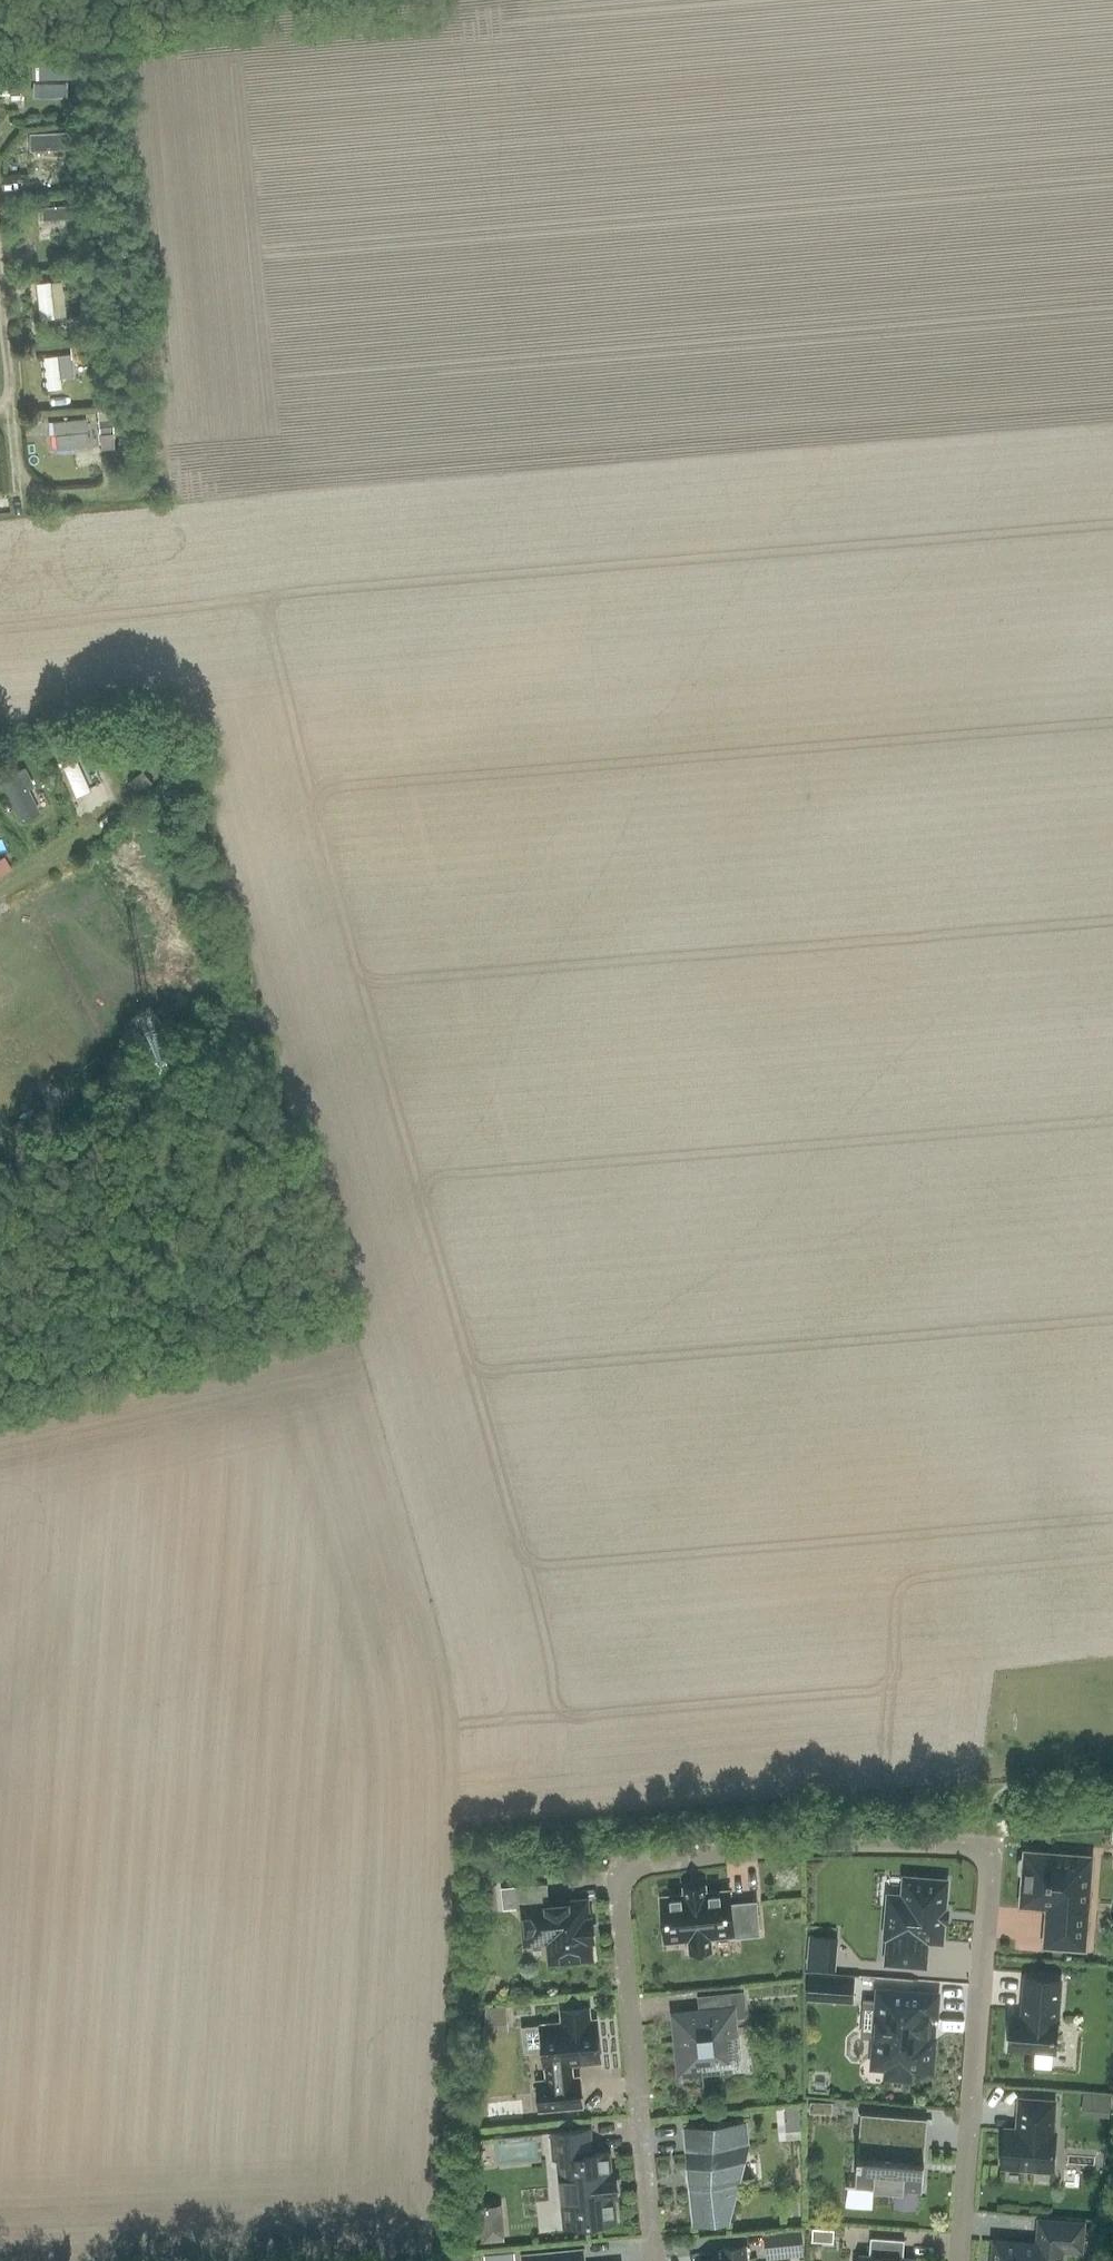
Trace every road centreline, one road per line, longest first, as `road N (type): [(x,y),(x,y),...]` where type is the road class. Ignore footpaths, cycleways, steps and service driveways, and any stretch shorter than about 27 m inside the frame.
road 1 (residential): [(961,2260),(990,1875),(964,1846),(839,1843),(638,1865),(623,1877),(655,2260)]

